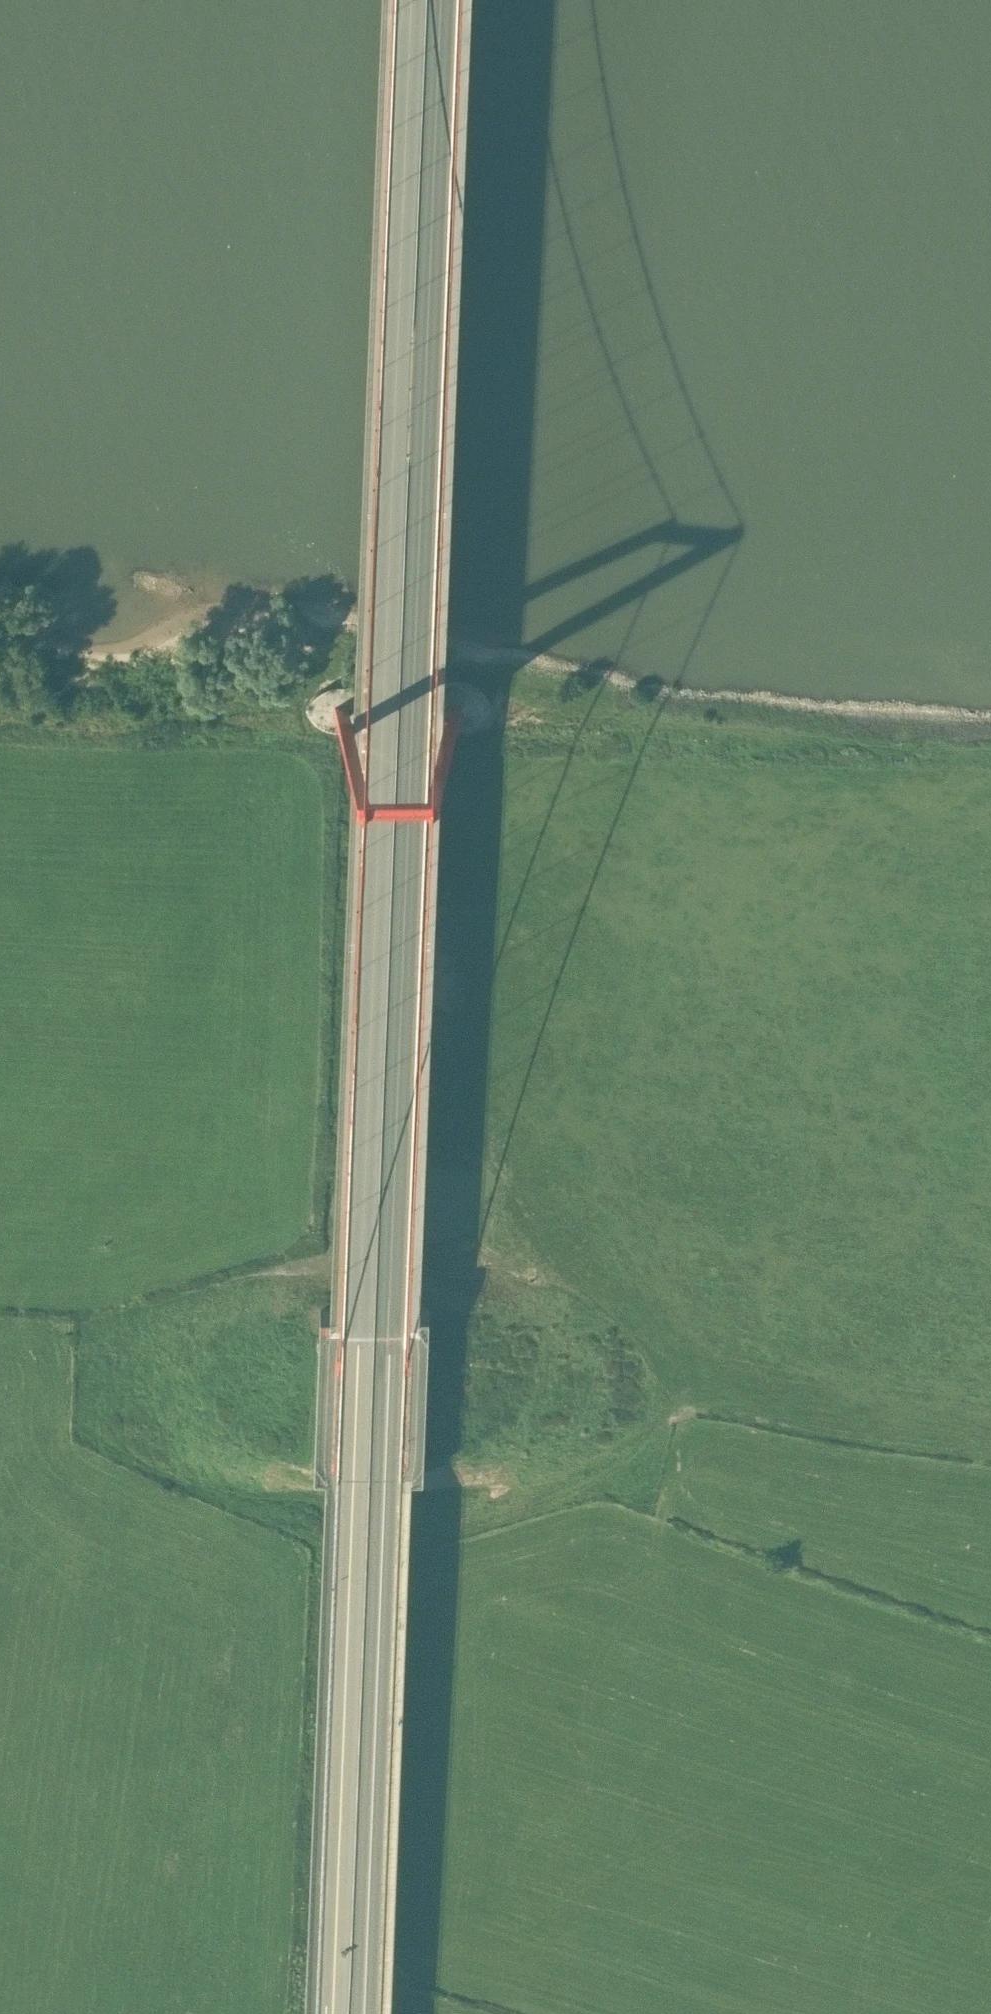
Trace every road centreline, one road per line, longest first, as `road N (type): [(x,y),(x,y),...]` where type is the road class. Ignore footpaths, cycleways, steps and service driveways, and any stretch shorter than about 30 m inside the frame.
road 1 (primary): [(346,2013),(425,0)]

